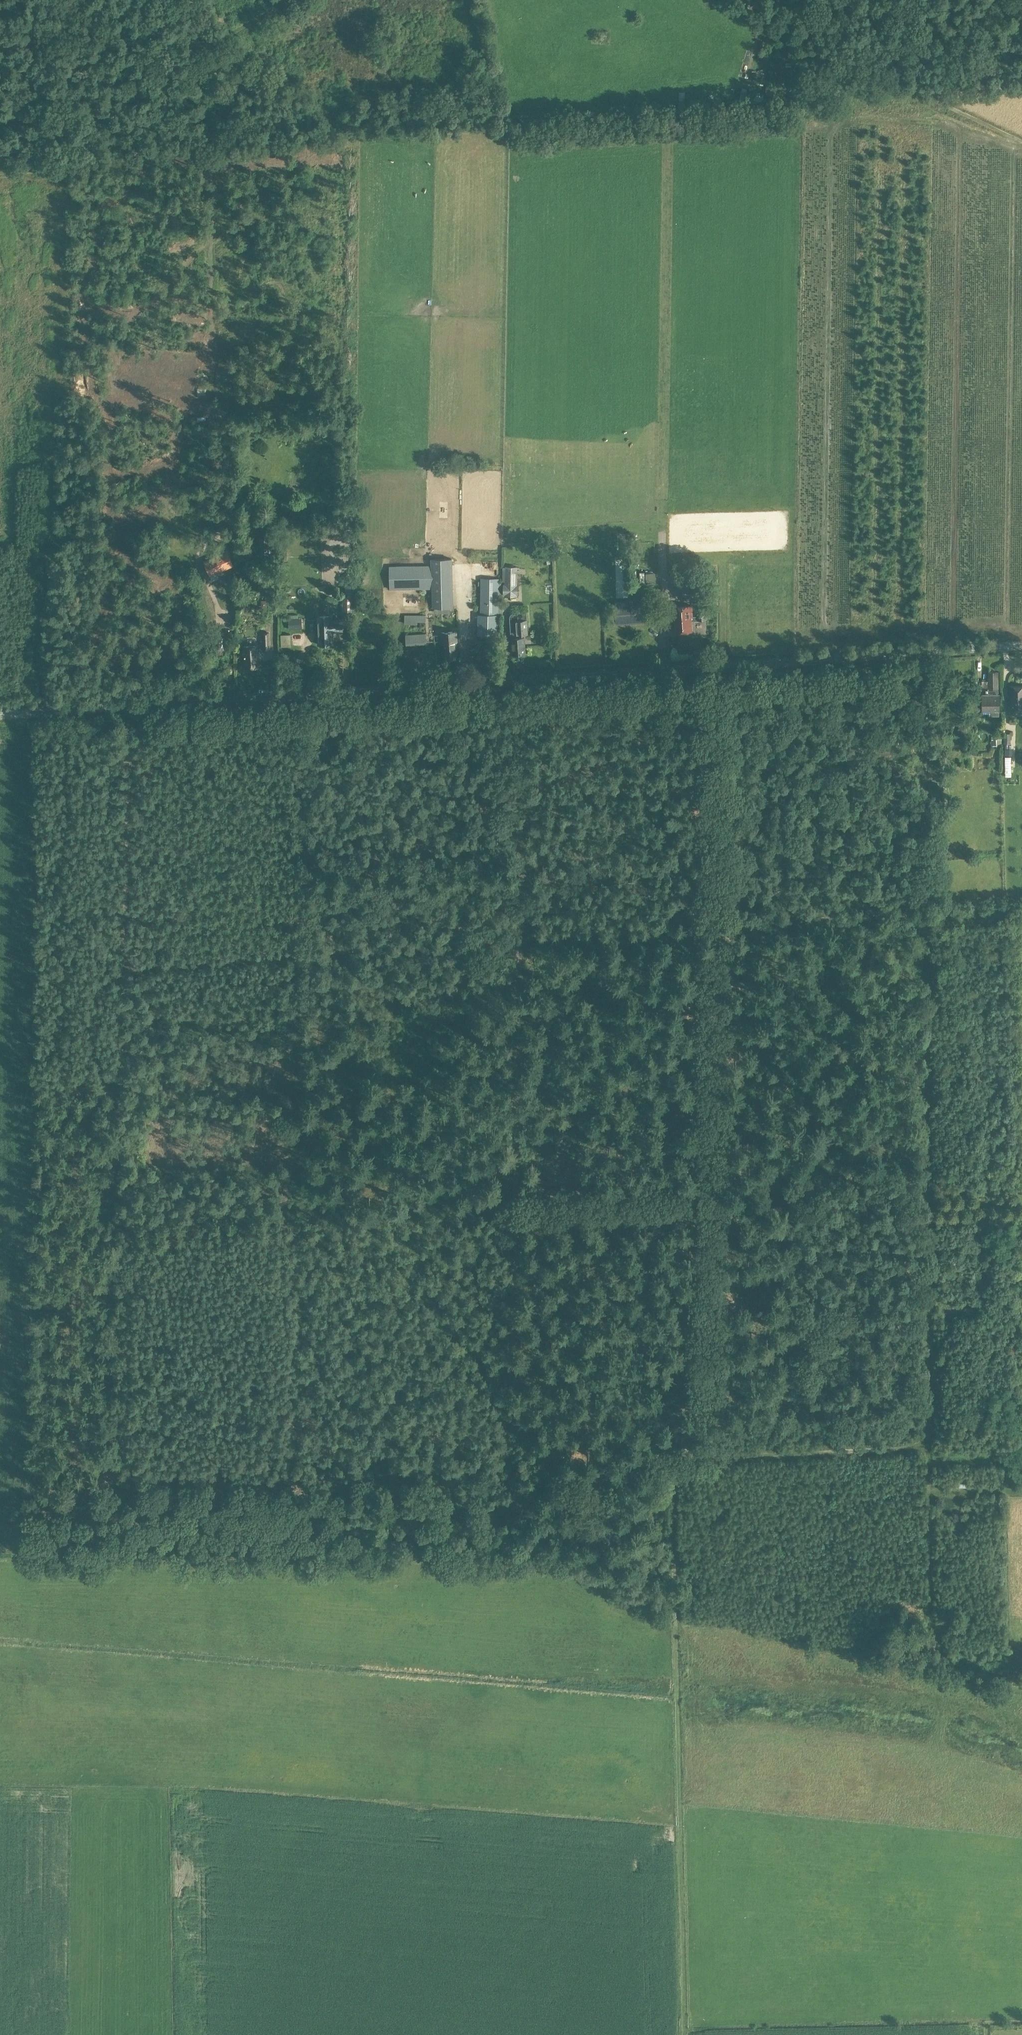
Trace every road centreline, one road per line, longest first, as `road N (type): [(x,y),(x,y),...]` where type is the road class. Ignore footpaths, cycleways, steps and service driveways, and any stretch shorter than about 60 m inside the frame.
road 1 (track): [(921,913),(130,968),(130,707)]
road 2 (unclassified): [(1021,644),(0,715)]
road 3 (track): [(526,680),(513,1404),(563,1466),(671,1462)]
road 4 (track): [(715,665),(712,1459)]
road 5 (track): [(671,1462),(916,1447),(931,1432),(921,913)]
road 6 (track): [(671,1462),(685,2034)]
road 7 (track): [(0,161),(289,0)]
road 8 (track): [(731,0),(1021,138)]
road 9 (track): [(921,913),(927,651)]
road 10 (track): [(515,1193),(713,1181)]

